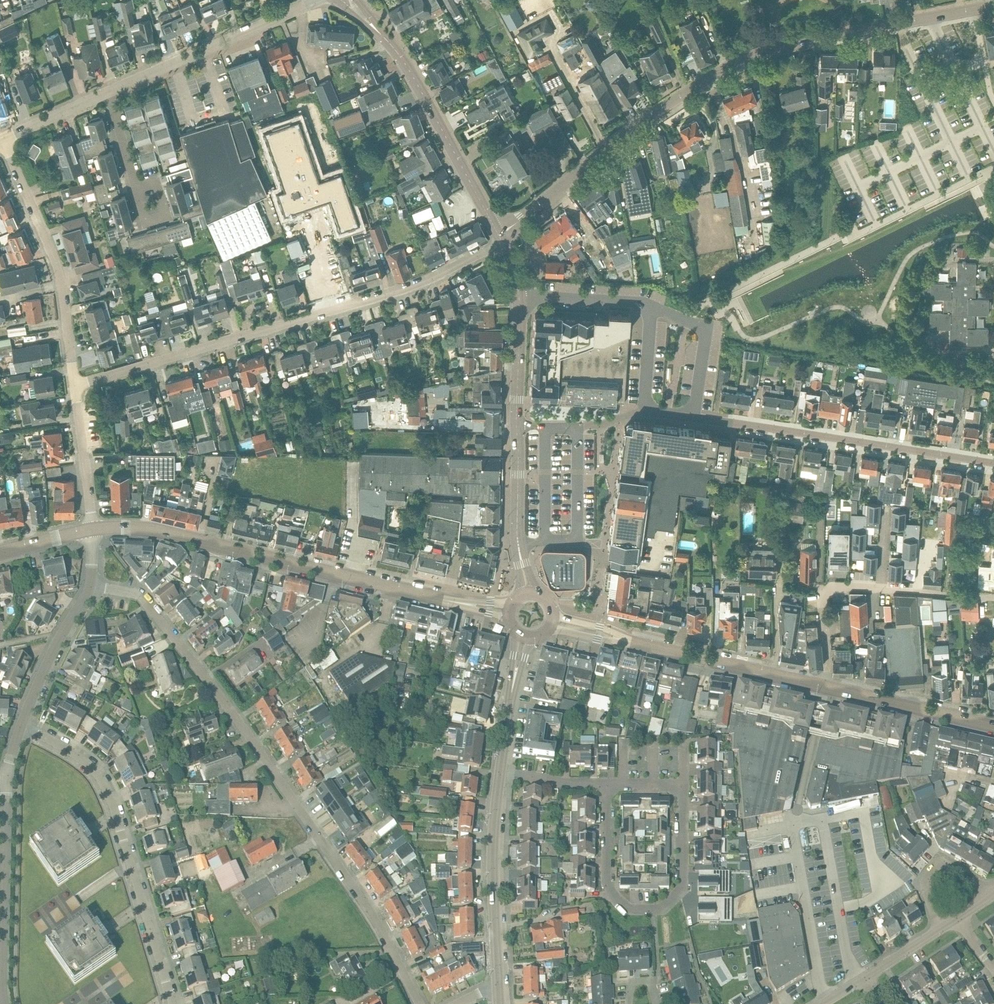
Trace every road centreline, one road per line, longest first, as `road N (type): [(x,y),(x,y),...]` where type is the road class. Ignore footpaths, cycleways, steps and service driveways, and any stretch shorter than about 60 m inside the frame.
road 1 (tertiary): [(502,238),(646,118),(752,55),(993,6)]
road 2 (residential): [(420,1003),(344,871),(143,597),(90,584)]
road 3 (residential): [(75,386),(433,281),(502,238)]
road 4 (tertiary): [(511,612),(155,528),(92,529)]
road 5 (residential): [(173,1003),(108,792),(85,760),(20,722)]
road 6 (residential): [(993,464),(693,417)]
road 7 (residential): [(606,784),(606,884),(626,908),(662,909),(683,887),(684,783)]
road 8 (secondary): [(825,685),(552,619)]
road 9 (residential): [(75,386),(54,259),(1,140)]
road 10 (secondary): [(502,238),(383,37)]
road 11 (residential): [(106,92),(316,0)]
road 12 (tertiary): [(499,981),(500,772)]
road 13 (secondary): [(993,724),(825,685)]
road 14 (secondary): [(528,595),(518,548),(517,426)]
road 15 (unclassified): [(20,722),(90,584)]
road 16 (residential): [(825,685),(825,595),(843,586),(881,588)]
road 17 (residential): [(651,307),(705,333),(693,417)]
road 18 (residential): [(92,529),(75,386)]
road 19 (tertiary): [(500,772),(524,636)]
road 20 (residential): [(106,92),(146,223)]
road 21 (residential): [(519,300),(651,307)]
road 22 (residential): [(941,927),(926,889),(938,867),(953,868),(993,893)]
road 23 (secondary): [(517,426),(519,300)]

